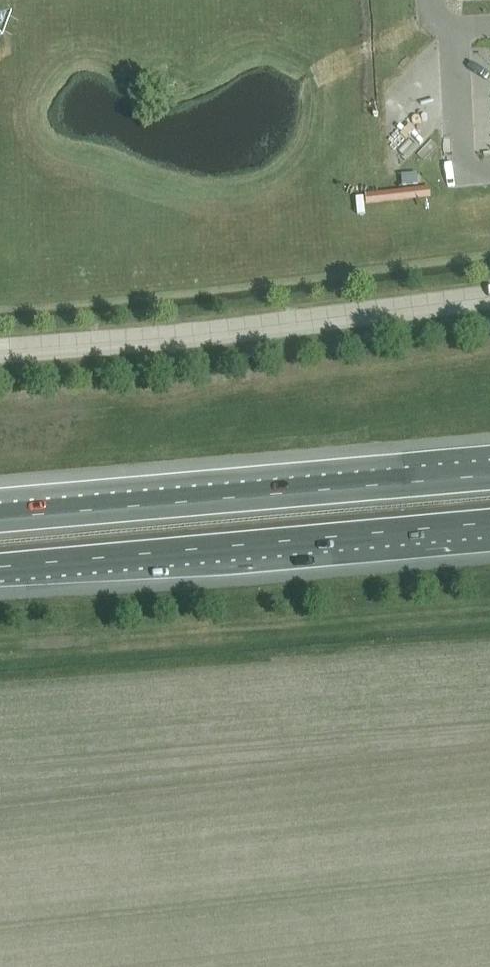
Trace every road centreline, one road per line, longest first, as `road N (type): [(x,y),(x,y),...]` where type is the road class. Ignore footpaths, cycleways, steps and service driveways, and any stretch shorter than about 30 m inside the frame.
road 1 (unclassified): [(0,359),(128,348),(489,295)]
road 2 (motorway): [(0,566),(489,522)]
road 3 (motorway): [(489,475),(0,518)]

